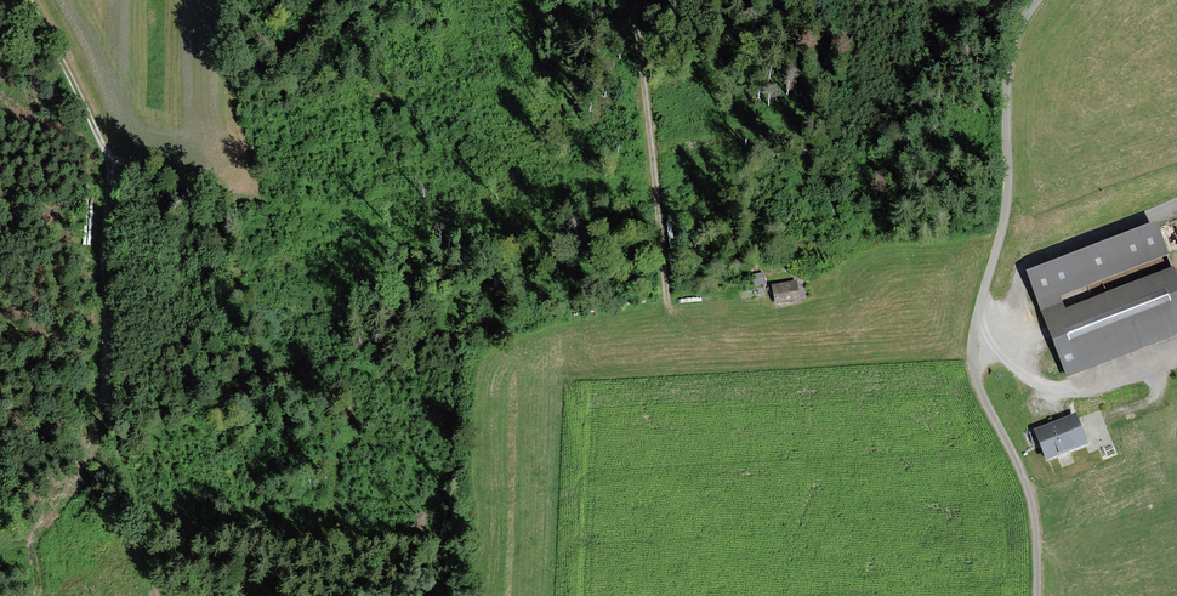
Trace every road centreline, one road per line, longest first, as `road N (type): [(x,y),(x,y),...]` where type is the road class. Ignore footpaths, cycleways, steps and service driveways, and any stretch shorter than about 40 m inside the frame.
road 1 (track): [(28,0),(112,159),(106,274),(114,463),(149,595)]
road 2 (track): [(1037,595),(1031,498),(979,388),(972,353),(1007,197),(1011,56),(1039,0)]
road 3 (track): [(112,159),(355,227),(449,276)]
road 4 (track): [(634,0),(668,307)]
road 5 (track): [(975,332),(1014,336),(1044,401),(1176,353)]
road 6 (track): [(1176,207),(1028,264),(1012,299)]

